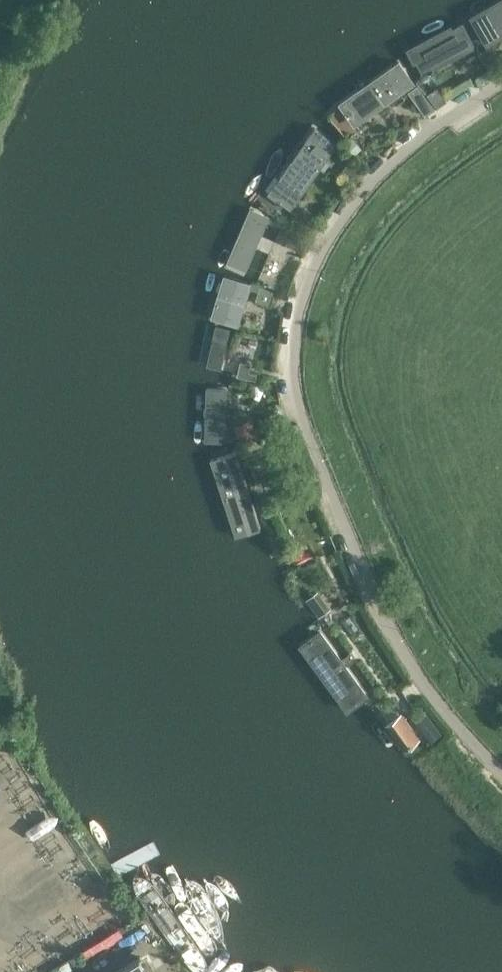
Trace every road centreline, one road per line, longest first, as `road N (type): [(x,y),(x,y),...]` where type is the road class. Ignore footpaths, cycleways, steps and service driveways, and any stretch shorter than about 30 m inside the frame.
road 1 (unclassified): [(501,778),(386,644),(345,555),(289,386),(289,301),(336,234),(387,173),(465,107),(501,89)]

